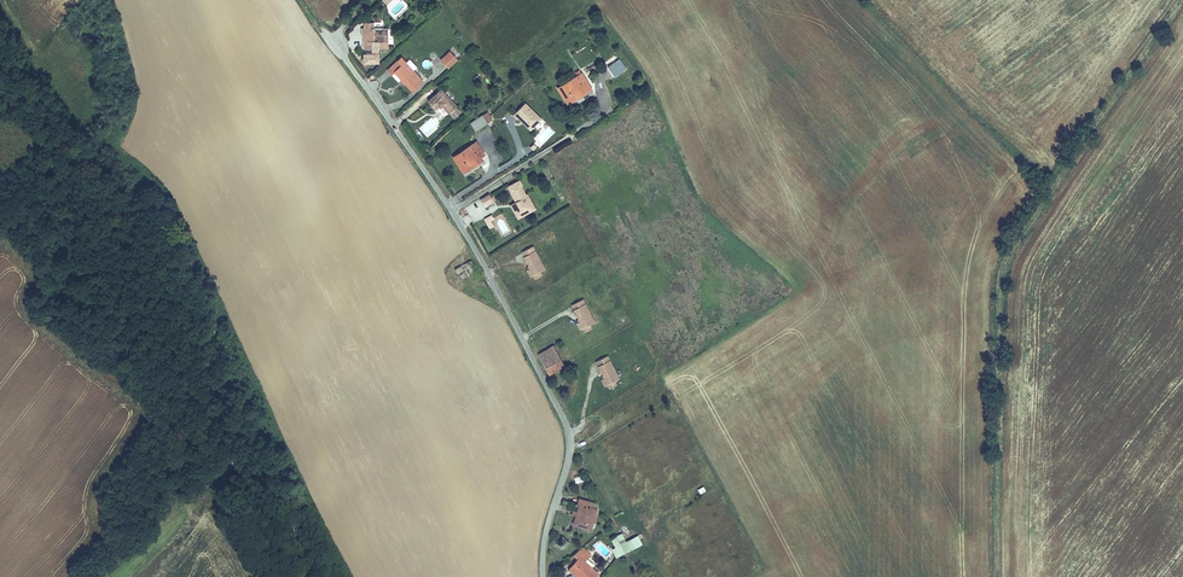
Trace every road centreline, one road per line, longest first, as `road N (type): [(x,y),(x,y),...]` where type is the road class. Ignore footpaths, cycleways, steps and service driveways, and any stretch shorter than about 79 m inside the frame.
road 1 (unclassified): [(544,576),(541,556),(572,435),(481,259),(330,39)]
road 2 (track): [(99,0),(111,88),(100,137),(0,201)]

